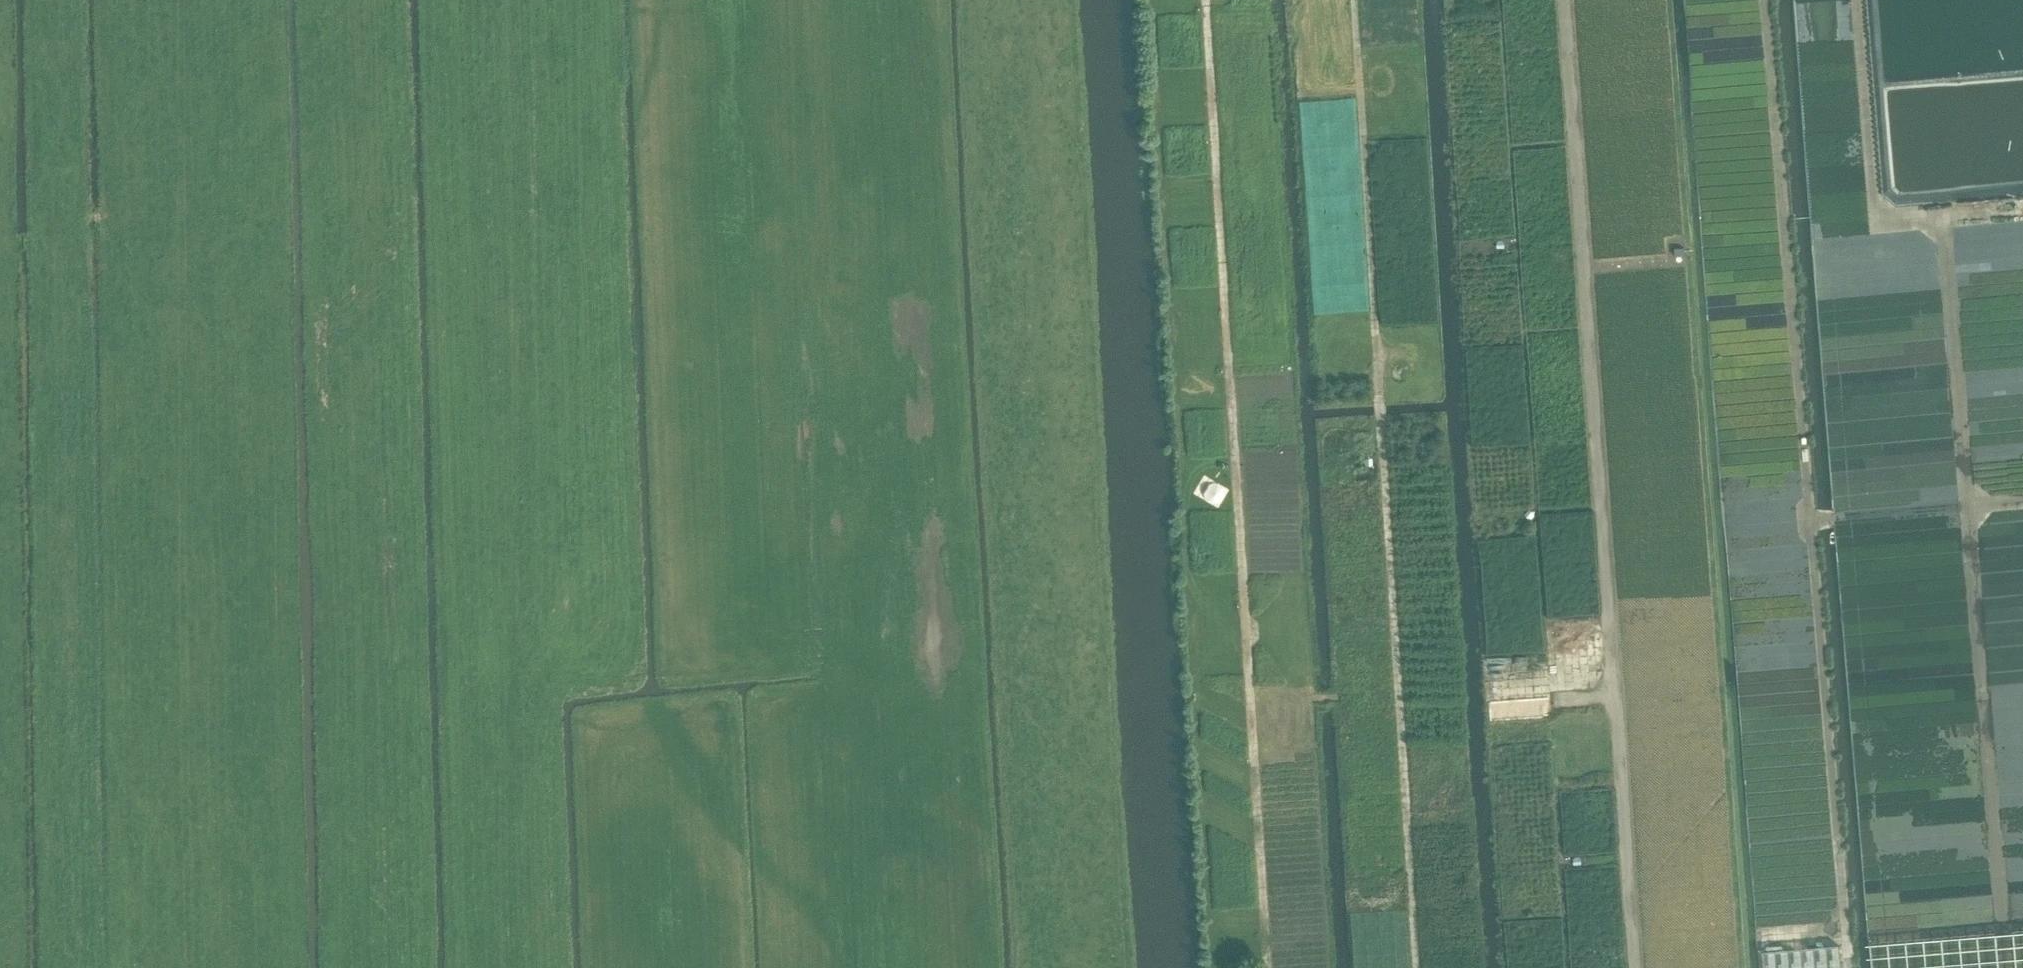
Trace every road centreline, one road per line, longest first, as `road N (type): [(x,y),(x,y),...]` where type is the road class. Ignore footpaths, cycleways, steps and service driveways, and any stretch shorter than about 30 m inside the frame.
road 1 (track): [(1634,967),(1565,0)]
road 2 (track): [(1417,967),(1353,0)]
road 3 (track): [(1266,967),(1206,0)]
road 4 (track): [(1858,0),(1877,221),(1942,215),(1968,507),(2022,502)]

